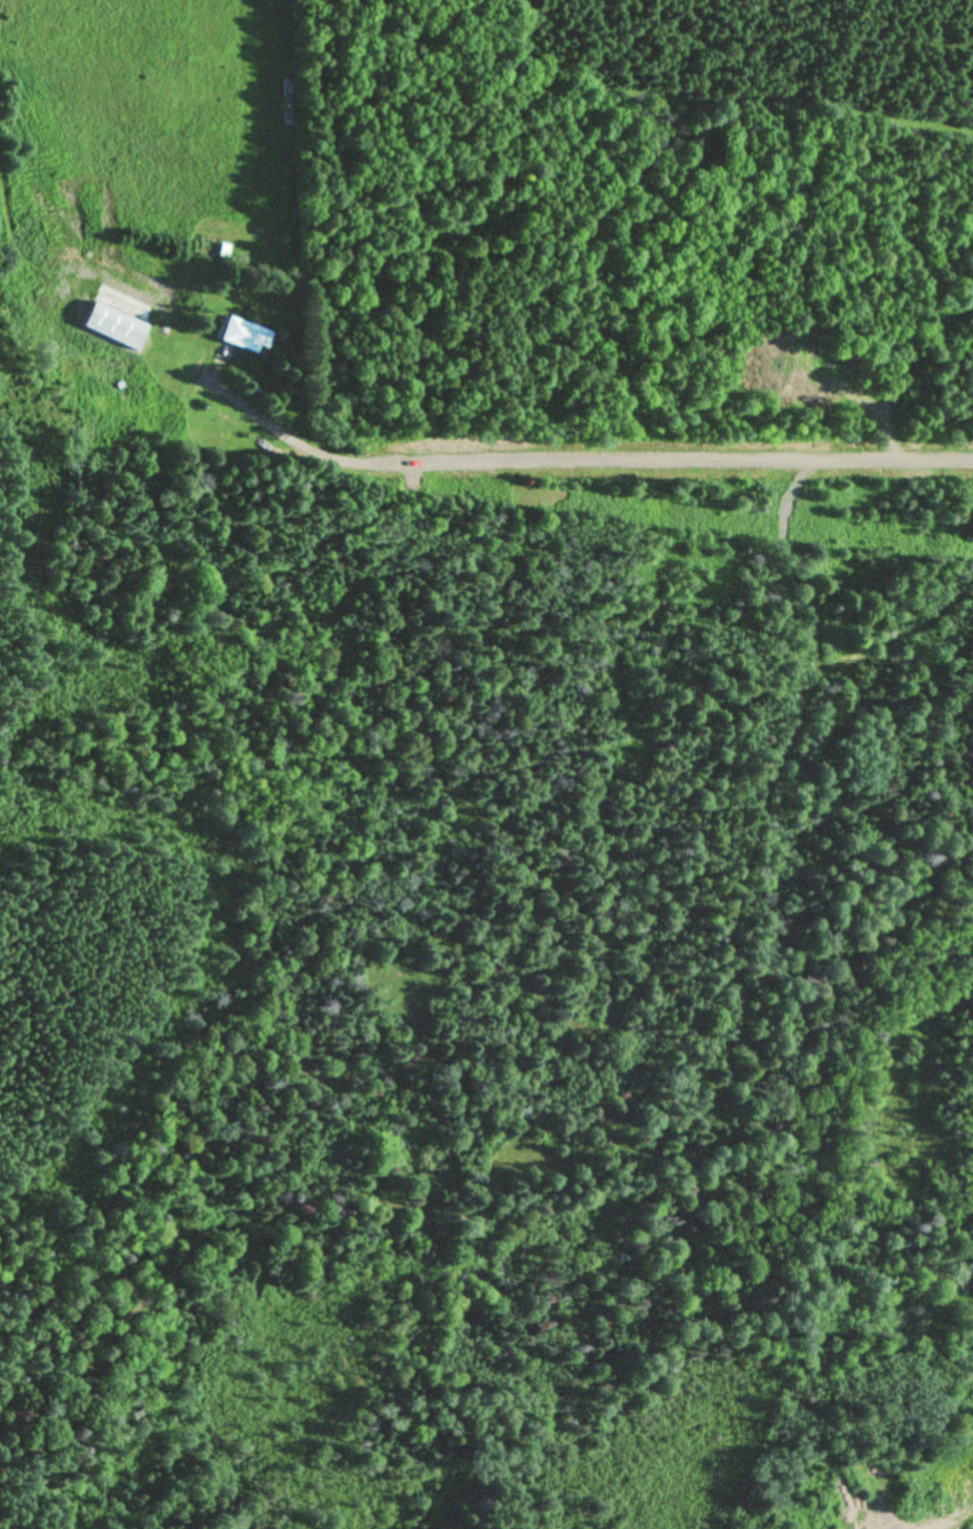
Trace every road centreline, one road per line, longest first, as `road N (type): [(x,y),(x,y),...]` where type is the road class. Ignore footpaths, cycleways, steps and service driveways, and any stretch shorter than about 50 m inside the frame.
road 1 (residential): [(972,462),(359,470),(292,442)]

